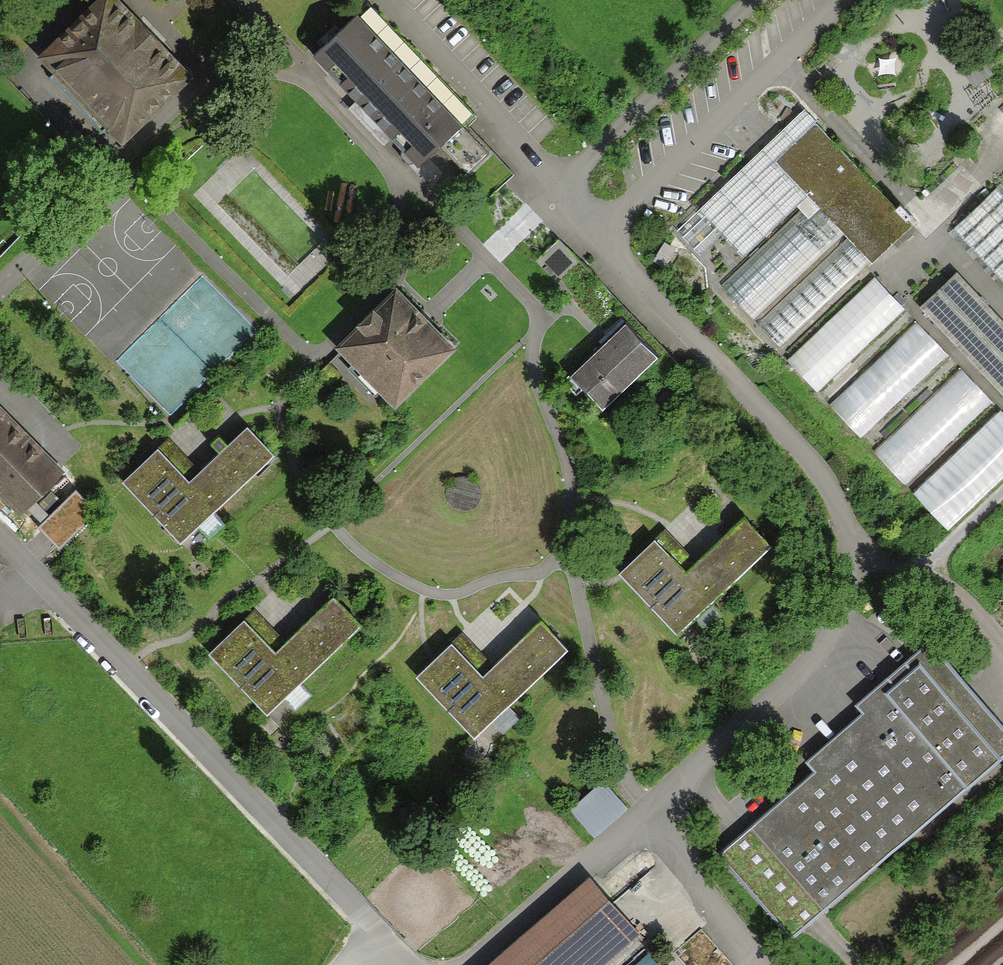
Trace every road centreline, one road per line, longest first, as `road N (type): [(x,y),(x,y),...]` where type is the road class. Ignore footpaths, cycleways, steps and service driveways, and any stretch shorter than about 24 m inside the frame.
road 1 (track): [(770,964),(642,815)]

